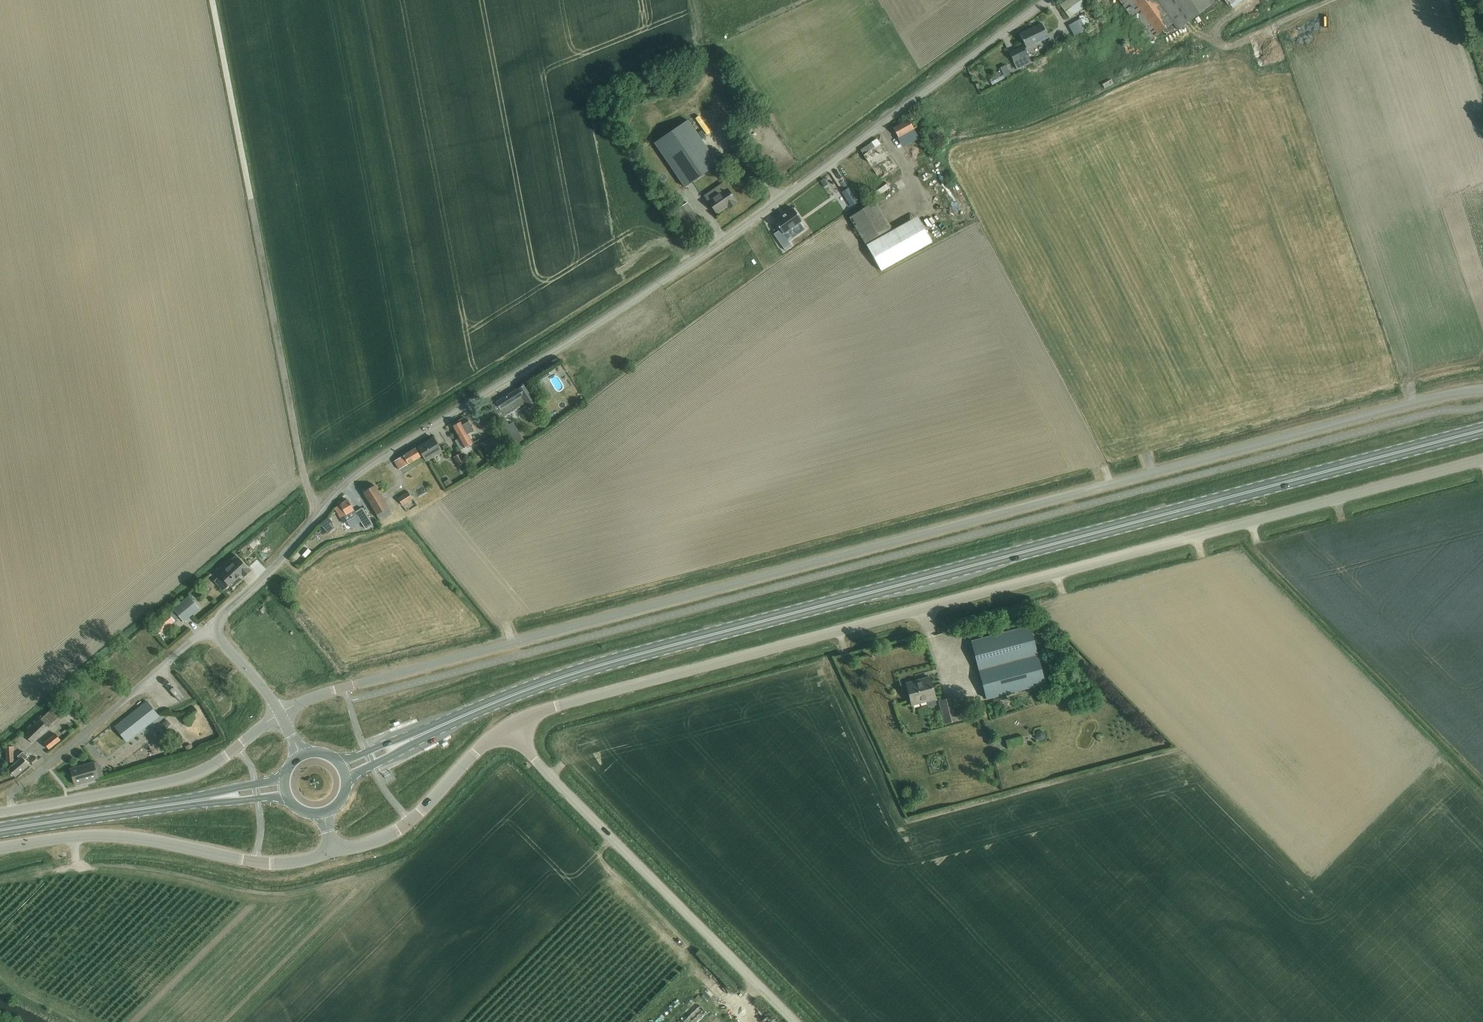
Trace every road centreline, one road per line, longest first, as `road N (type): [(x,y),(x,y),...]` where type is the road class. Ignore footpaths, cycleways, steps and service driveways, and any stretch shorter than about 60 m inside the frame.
road 1 (unclassified): [(1482,390),(344,688),(280,713)]
road 2 (primary): [(464,716),(589,667),(1482,429)]
road 3 (unclassified): [(511,723),(555,703),(1482,460)]
road 4 (unclassified): [(317,515),(383,457),(722,240),(1048,0)]
road 5 (unclassified): [(317,515),(211,0)]
road 6 (unclassified): [(793,1021),(549,776),(511,723)]
road 7 (unclassified): [(0,847),(99,831),(258,862),(334,850)]
road 8 (unclassified): [(280,713),(185,777),(9,807)]
road 9 (unclassified): [(9,807),(14,788),(212,630)]
road 10 (unclassified): [(334,850),(389,836),(511,723)]
road 11 (primary): [(0,830),(174,804)]
road 12 (unclassified): [(212,630),(317,515)]
road 13 (primary): [(464,716),(338,761)]
road 14 (primary): [(347,780),(464,716)]

